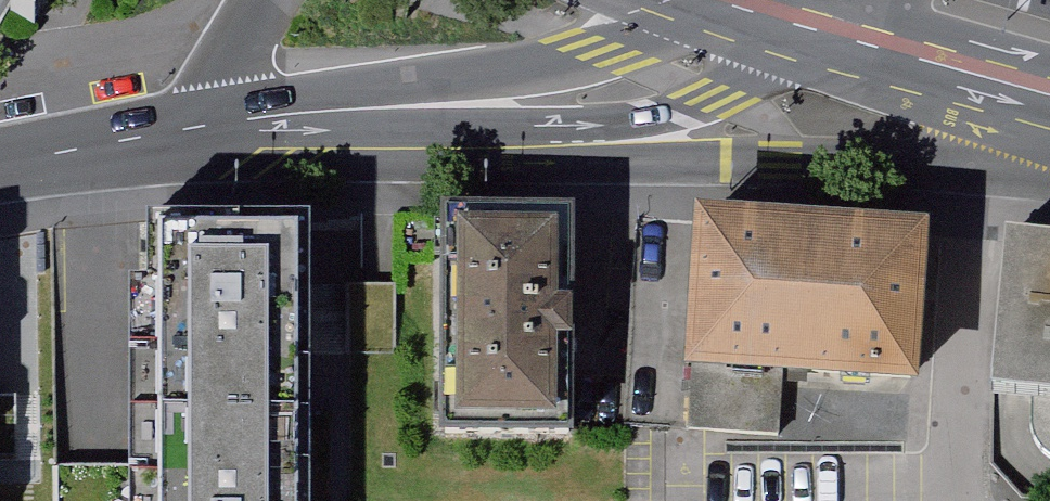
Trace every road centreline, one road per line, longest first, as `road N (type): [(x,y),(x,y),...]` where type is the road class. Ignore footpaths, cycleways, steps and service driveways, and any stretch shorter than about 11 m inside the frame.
road 1 (tertiary): [(372,110),(575,164),(1049,176)]
road 2 (tertiary): [(820,36),(669,78),(515,105),(372,110)]
road 3 (primary): [(820,36),(1049,102)]
road 4 (tertiary): [(222,126),(0,163)]
road 5 (tertiary): [(372,110),(222,126)]
road 6 (tertiary): [(271,0),(222,126)]

